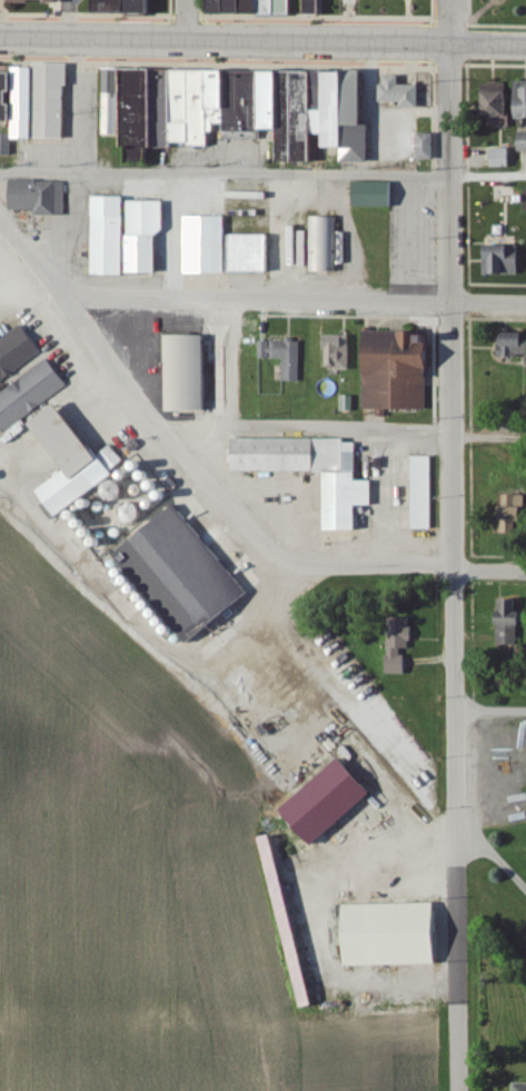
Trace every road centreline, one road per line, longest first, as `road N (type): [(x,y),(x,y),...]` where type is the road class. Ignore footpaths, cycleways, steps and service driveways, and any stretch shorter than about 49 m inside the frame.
road 1 (residential): [(458,1090),(448,46)]
road 2 (secondary): [(525,47),(0,41)]
road 3 (residential): [(280,558),(158,435),(0,227)]
road 4 (residential): [(447,305),(56,296)]
road 5 (residential): [(453,571),(280,558)]

